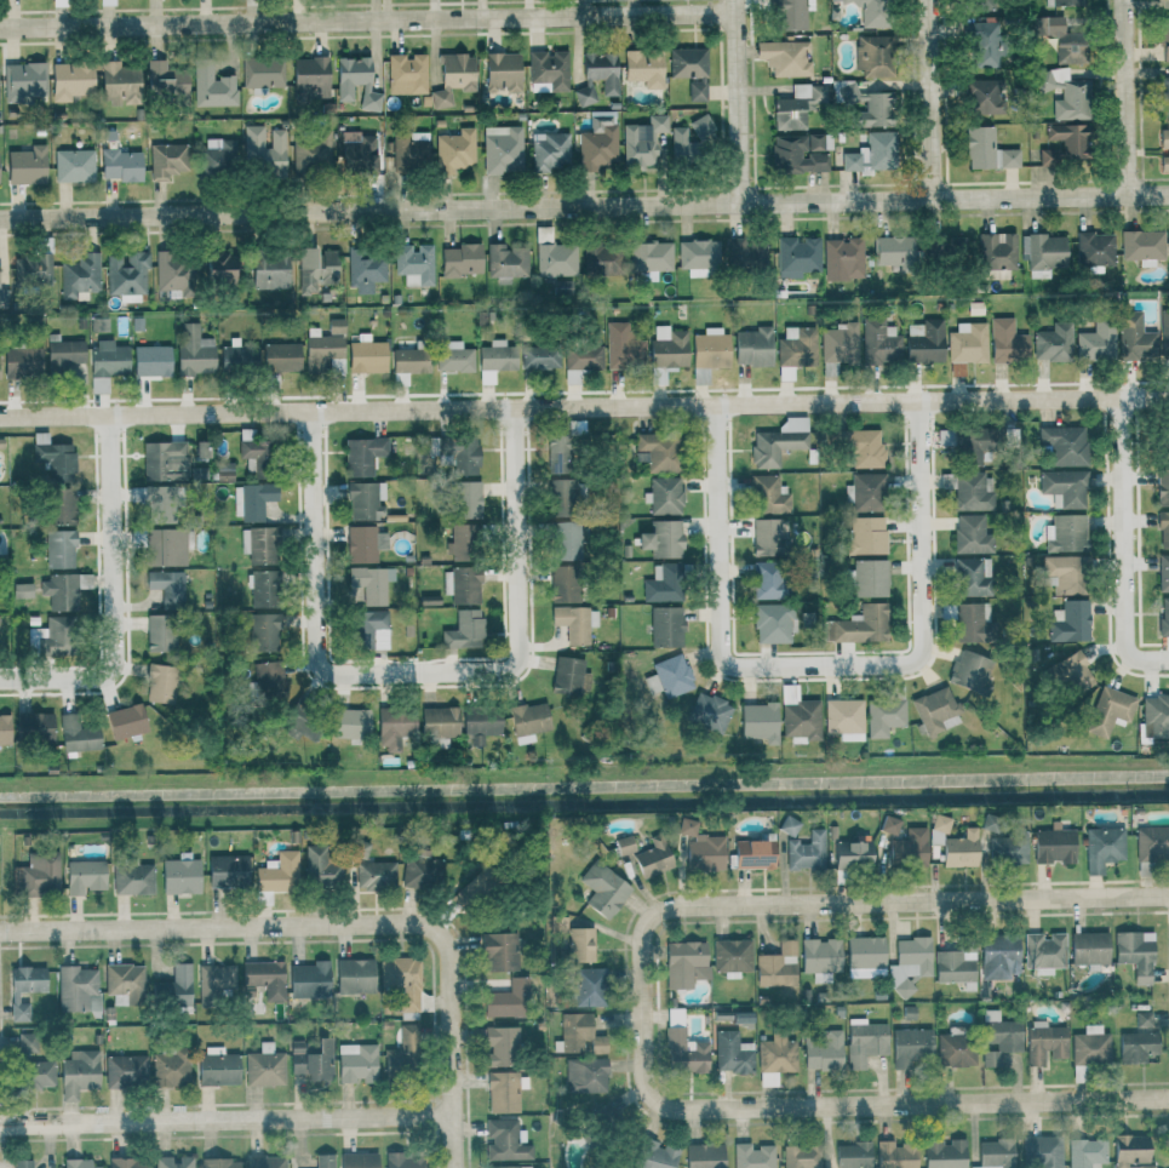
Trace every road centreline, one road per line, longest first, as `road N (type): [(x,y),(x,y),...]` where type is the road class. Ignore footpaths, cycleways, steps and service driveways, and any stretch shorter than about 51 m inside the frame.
road 1 (residential): [(0,418),(1168,397)]
road 2 (residential): [(1168,199),(0,217)]
road 3 (residential): [(0,23),(737,10)]
road 4 (residential): [(0,933),(436,926),(448,946),(455,1113)]
road 5 (residential): [(642,1008),(642,933),(655,912),(671,908),(1168,897)]
road 6 (residential): [(1168,1097),(677,1107),(648,1093),(642,1008)]
road 7 (residential): [(0,1124),(455,1113)]
road 8 (residential): [(417,674),(509,670),(517,663),(514,408)]
road 9 (residential): [(823,664),(912,663),(923,643),(918,401)]
road 10 (residential): [(715,405),(721,649),(741,668),(823,664)]
road 11 (residential): [(12,679),(110,670),(109,416)]
road 12 (residential): [(319,410),(317,655),(344,675),(417,674)]
road 13 (residential): [(1122,397),(1127,642),(1134,654),(1168,659)]
road 14 (residential): [(749,202),(736,0)]
road 15 (residential): [(1138,201),(1130,0)]
road 16 (residential): [(928,201),(926,0)]

